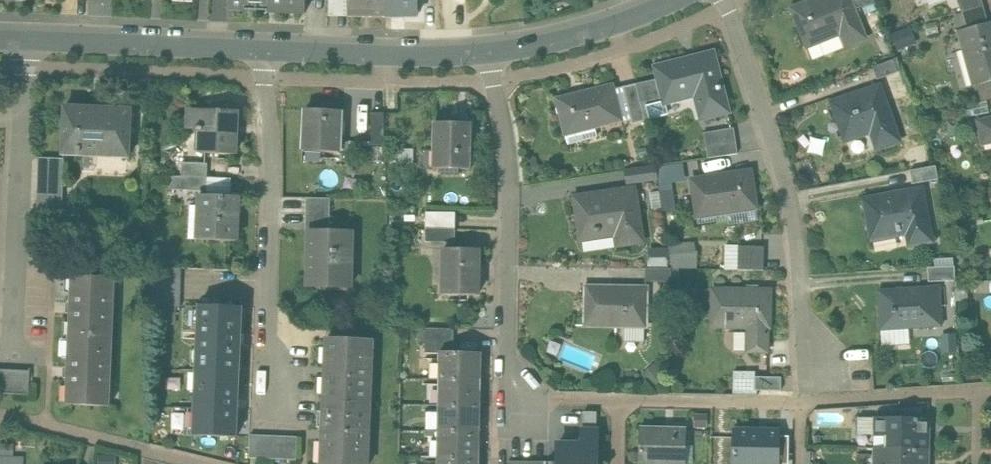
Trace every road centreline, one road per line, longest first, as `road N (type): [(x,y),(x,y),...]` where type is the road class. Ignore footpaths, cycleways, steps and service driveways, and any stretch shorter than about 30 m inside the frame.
road 1 (residential): [(728,0),(793,213),(808,340),(822,368)]
road 2 (residential): [(492,49),(510,170),(512,392),(523,422)]
road 3 (residential): [(267,53),(279,423)]
road 4 (residential): [(23,37),(15,330)]
road 5 (residential): [(23,37),(267,53)]
road 6 (residential): [(267,53),(492,49)]
road 7 (residential): [(492,49),(604,25),(668,0)]

